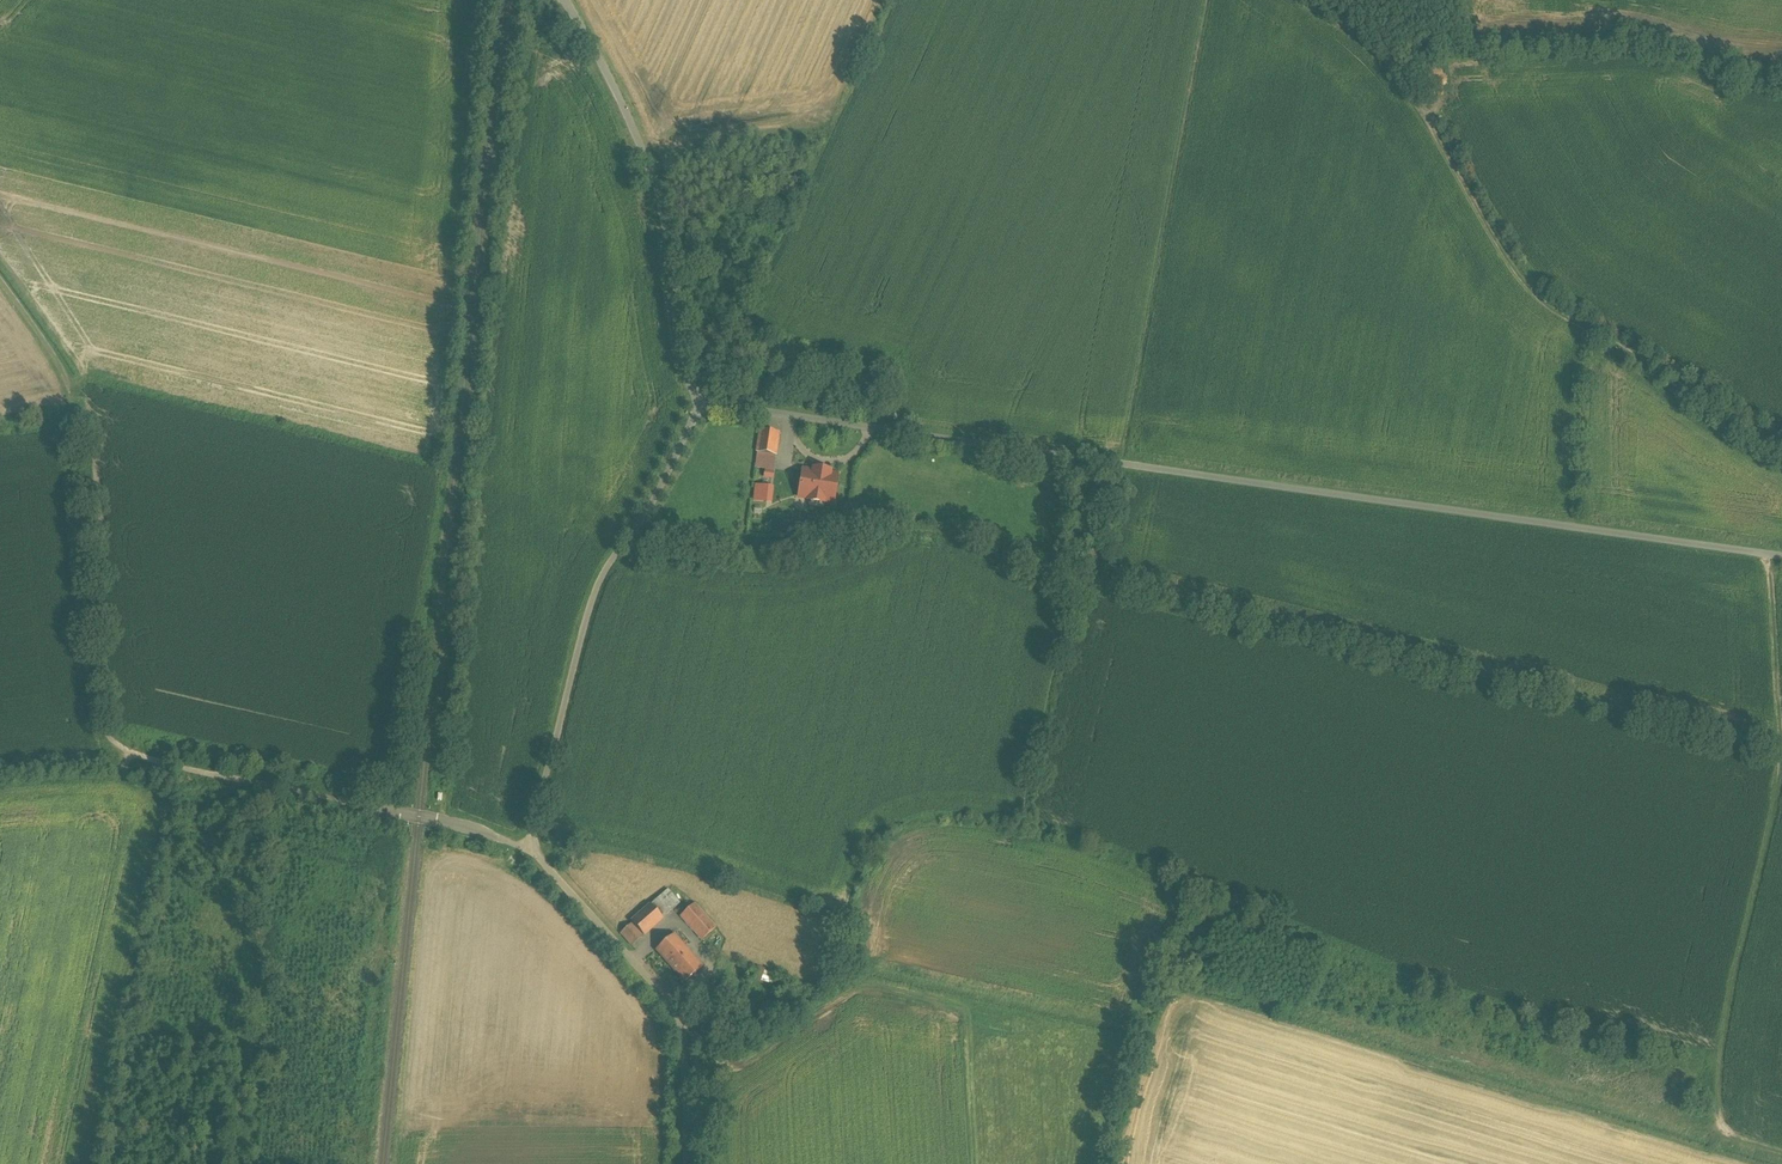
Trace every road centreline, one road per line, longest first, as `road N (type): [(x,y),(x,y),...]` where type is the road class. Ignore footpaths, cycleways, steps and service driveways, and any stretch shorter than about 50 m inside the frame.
road 1 (unclassified): [(1781,540),(747,380),(678,419),(590,585),(520,835),(674,1005),(697,1163)]
road 2 (track): [(0,288),(65,378),(111,727),(167,760),(520,835)]

